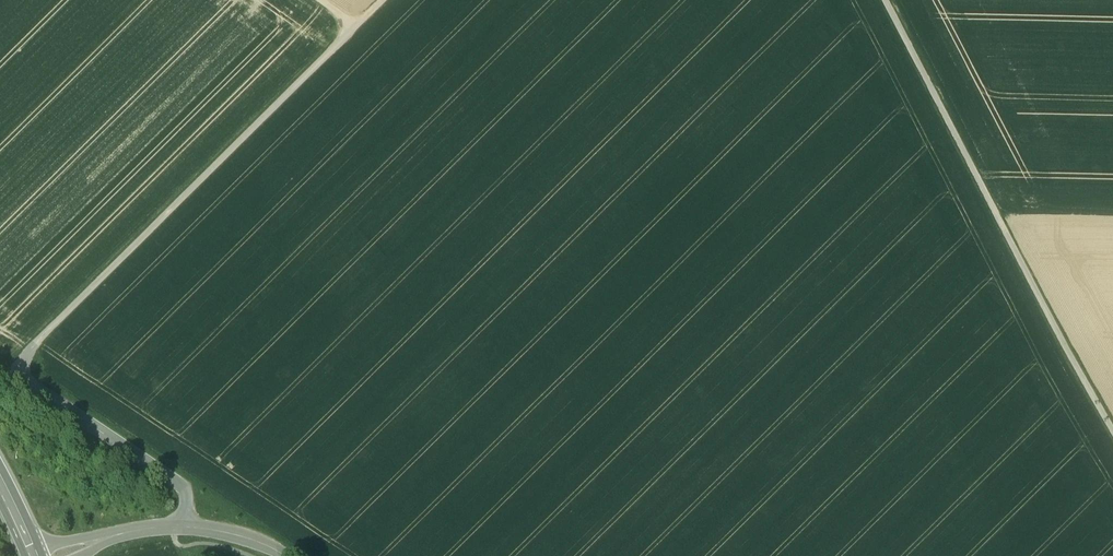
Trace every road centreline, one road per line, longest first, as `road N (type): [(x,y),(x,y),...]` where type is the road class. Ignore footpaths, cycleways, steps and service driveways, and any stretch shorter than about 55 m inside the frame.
road 1 (track): [(185,527),(187,502),(177,483),(29,385),(19,374),(24,357),(356,26)]
road 2 (track): [(1112,433),(884,0)]
road 3 (tertiary): [(88,545),(185,527),(282,555)]

